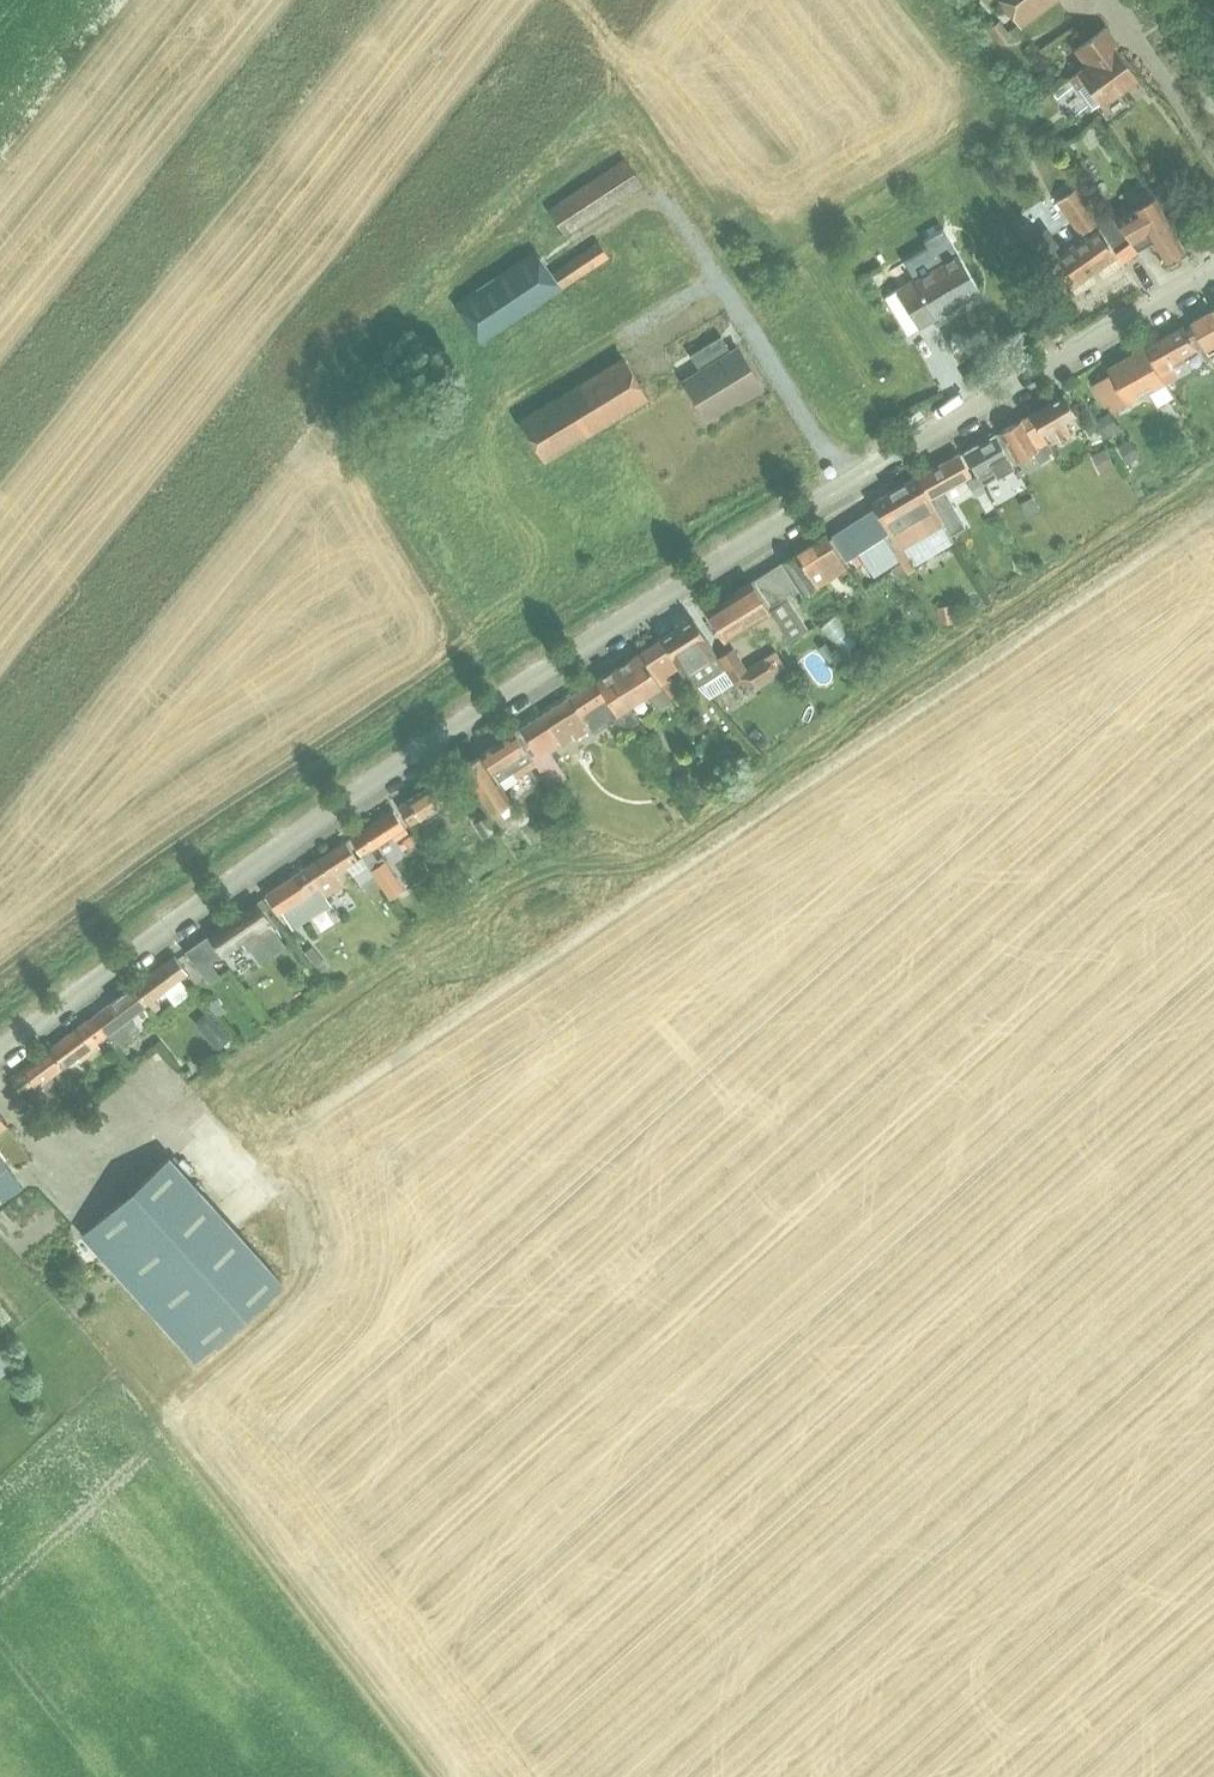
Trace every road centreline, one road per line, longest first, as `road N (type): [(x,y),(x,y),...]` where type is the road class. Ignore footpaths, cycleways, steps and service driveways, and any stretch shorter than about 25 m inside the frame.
road 1 (residential): [(0,1048),(423,748),(844,483),(1213,272)]

